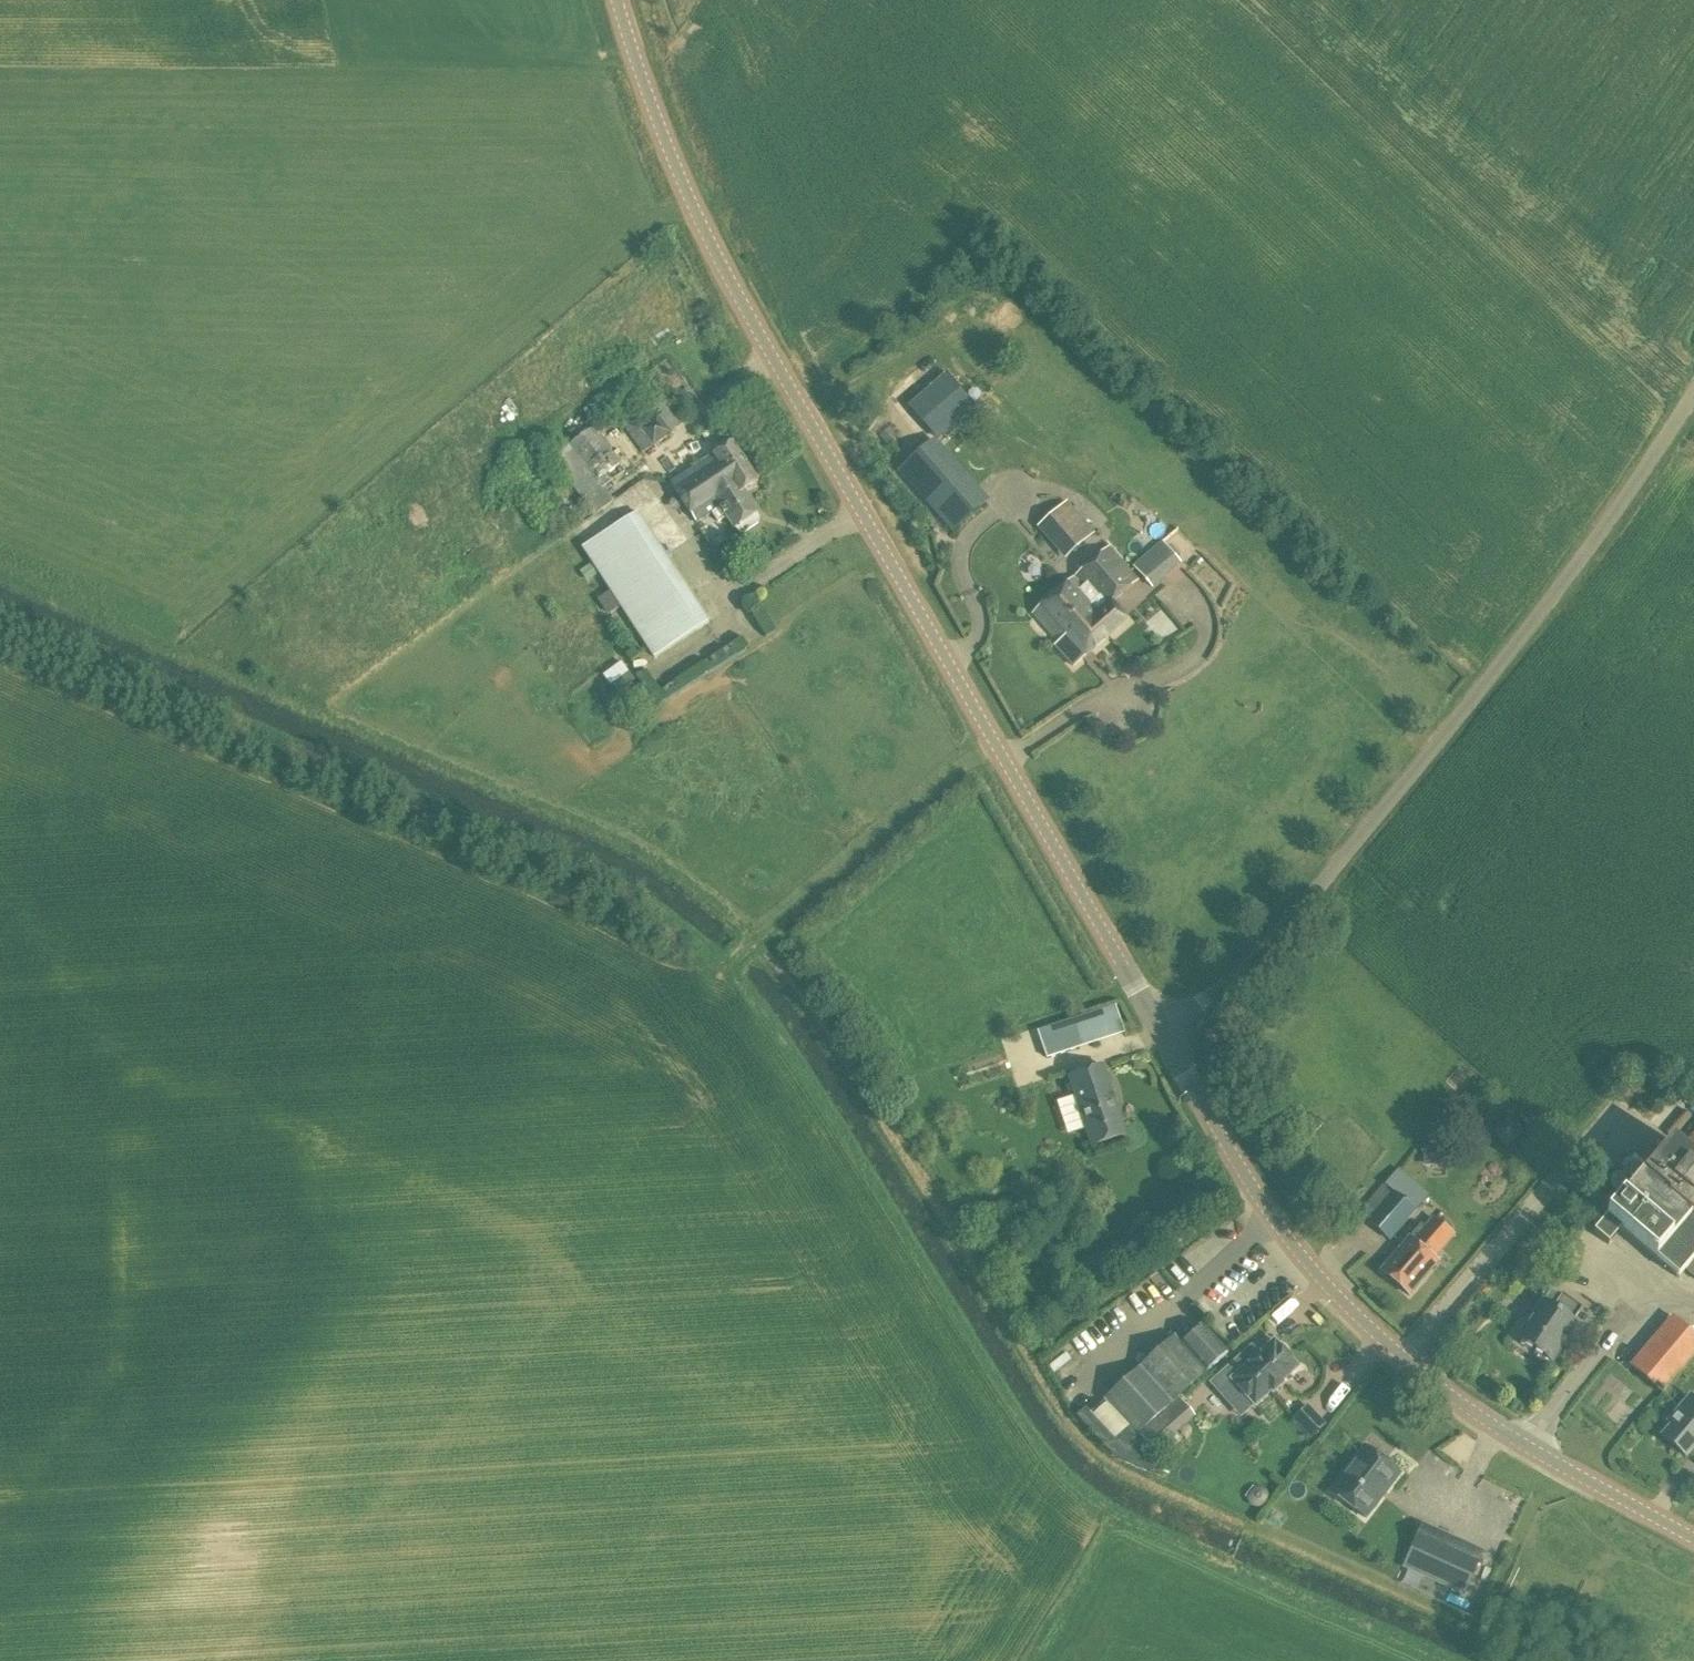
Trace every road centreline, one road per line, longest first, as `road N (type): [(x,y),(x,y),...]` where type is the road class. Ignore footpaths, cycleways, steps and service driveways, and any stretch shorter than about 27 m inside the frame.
road 1 (tertiary): [(1169,1043),(762,342),(684,190),(607,0)]
road 2 (unclassified): [(1169,1043),(1259,953),(1471,705),(1607,529),(1693,392)]
road 3 (tertiary): [(1693,1537),(1486,1422),(1365,1323),(1315,1275),(1257,1195),(1169,1043)]

